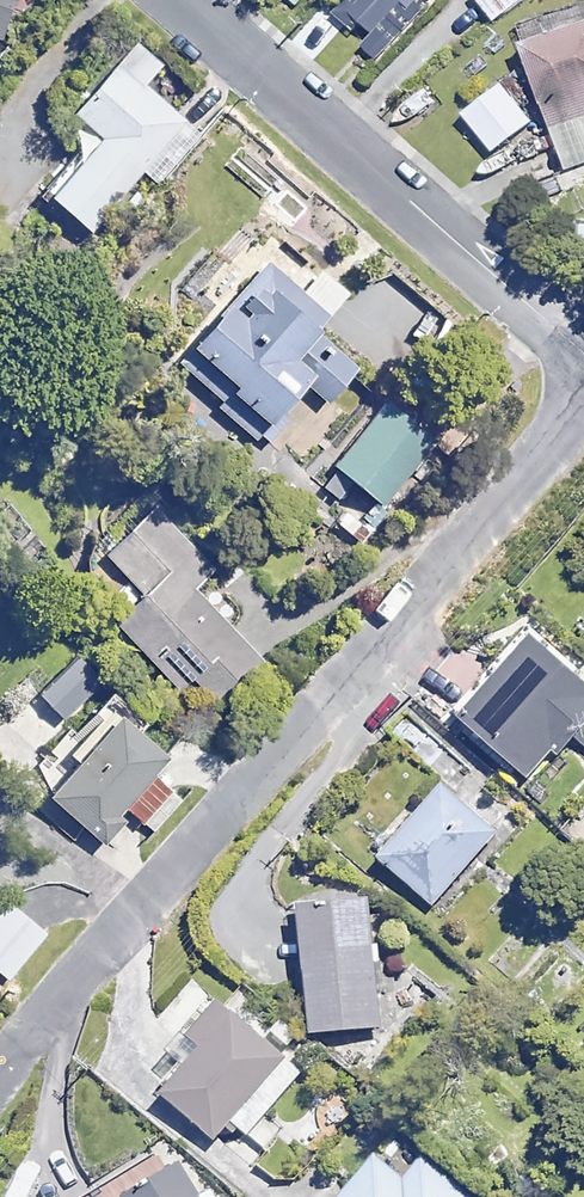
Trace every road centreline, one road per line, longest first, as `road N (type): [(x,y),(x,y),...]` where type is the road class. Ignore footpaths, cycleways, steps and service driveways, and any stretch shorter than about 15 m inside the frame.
road 1 (residential): [(0,1080),(583,410)]
road 2 (residential): [(583,369),(171,0)]

